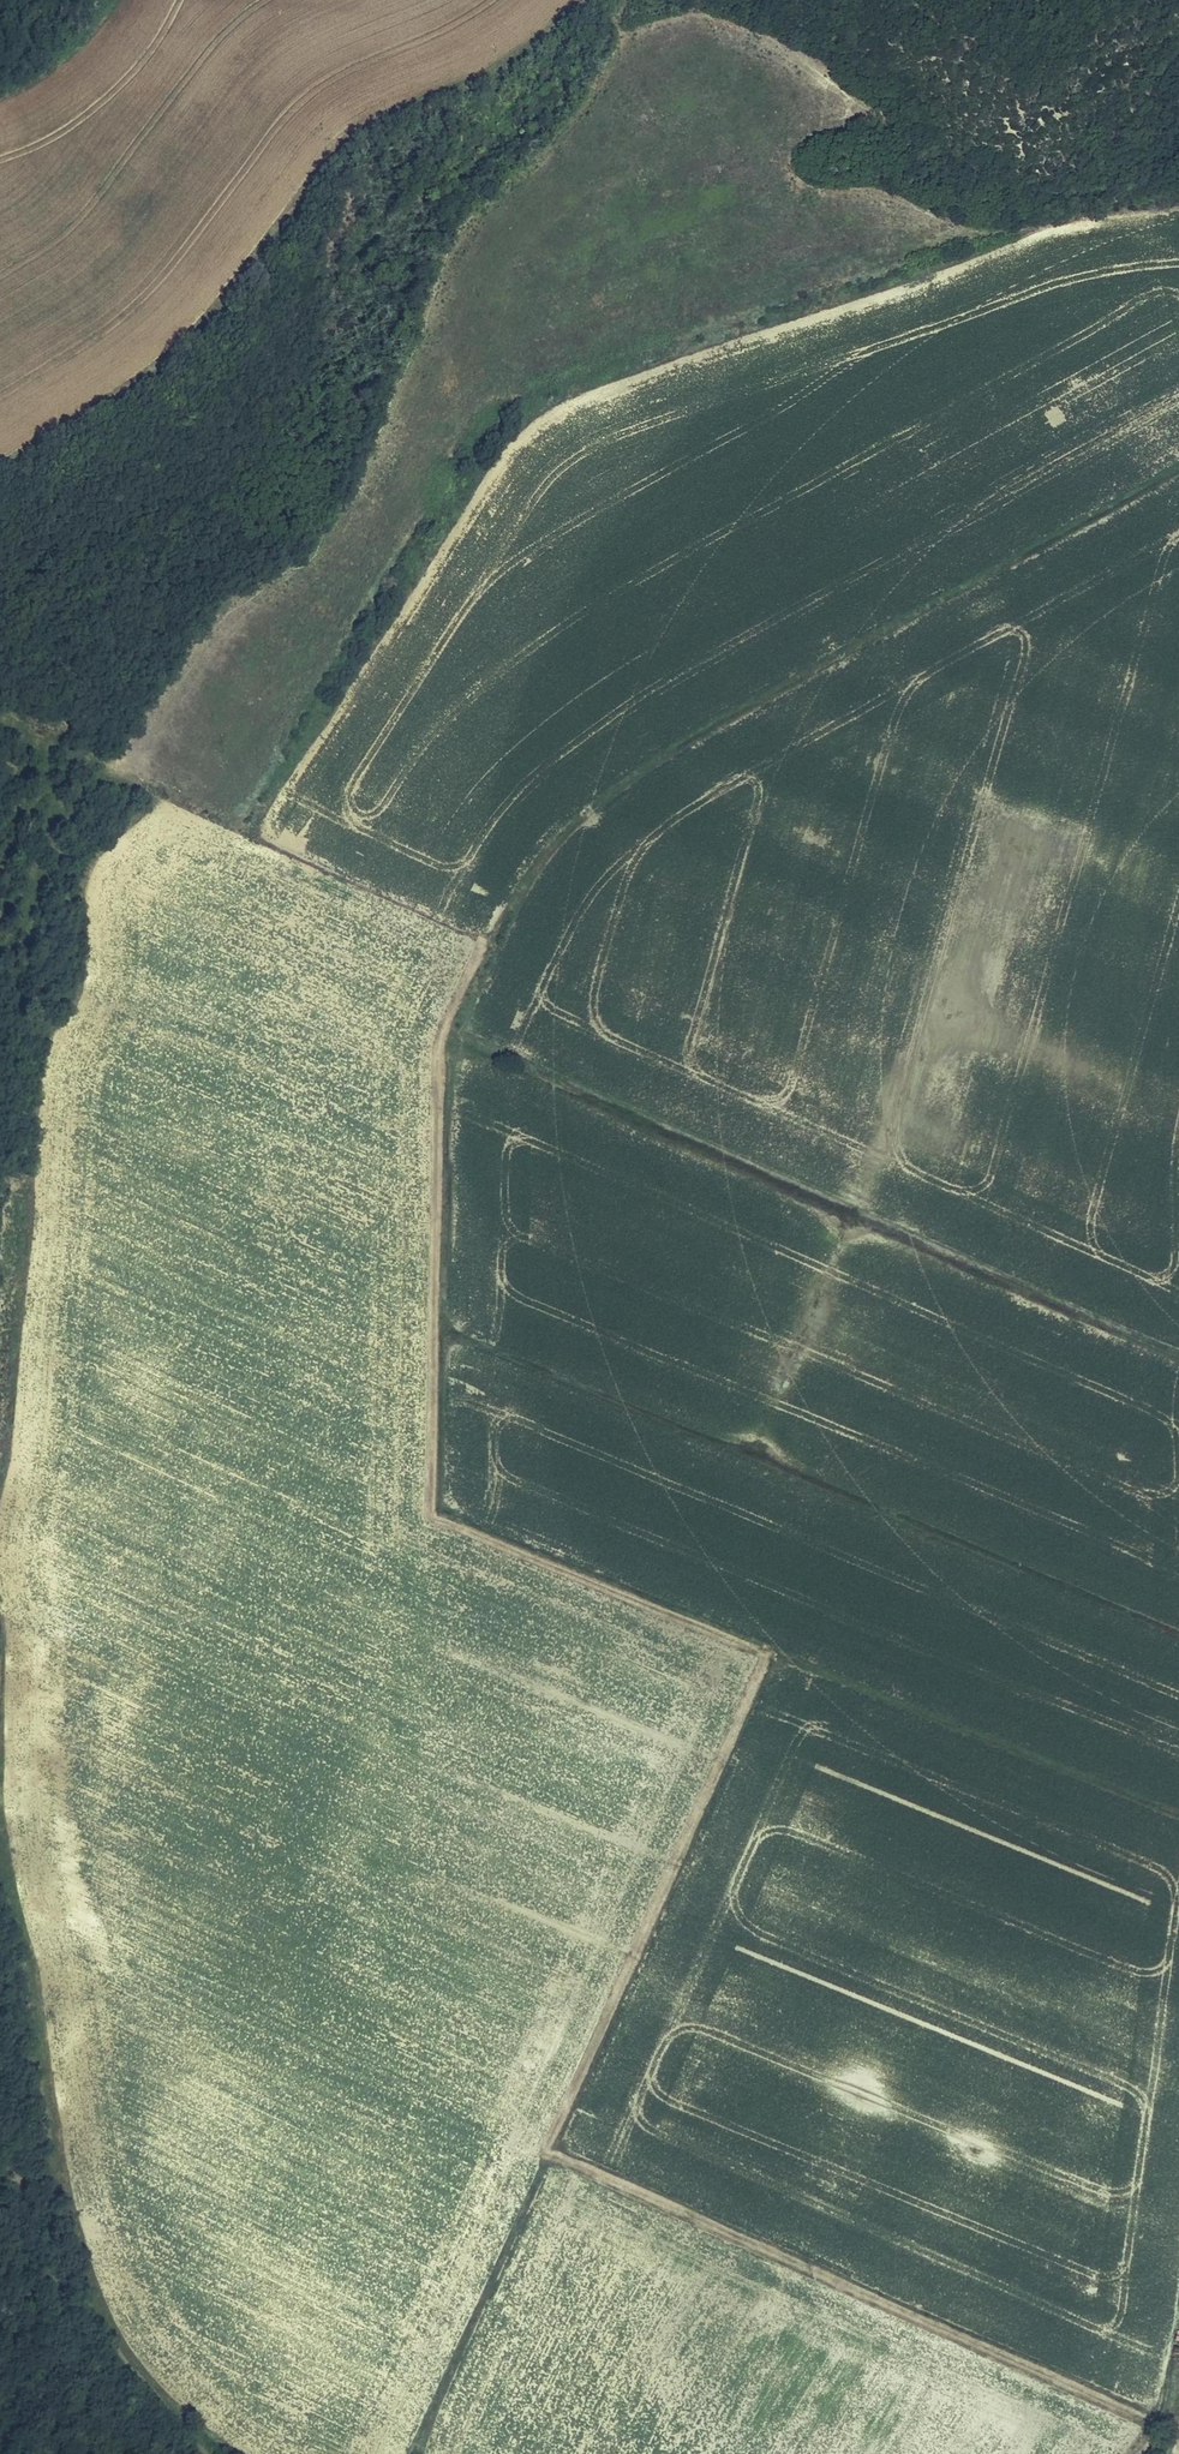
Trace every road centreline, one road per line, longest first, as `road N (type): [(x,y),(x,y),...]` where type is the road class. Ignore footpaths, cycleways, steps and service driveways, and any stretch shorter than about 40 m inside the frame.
road 1 (track): [(592,0),(486,77),(335,153),(198,332),(130,386),(0,462)]
road 2 (track): [(1178,2276),(1154,2415),(1130,2453)]

